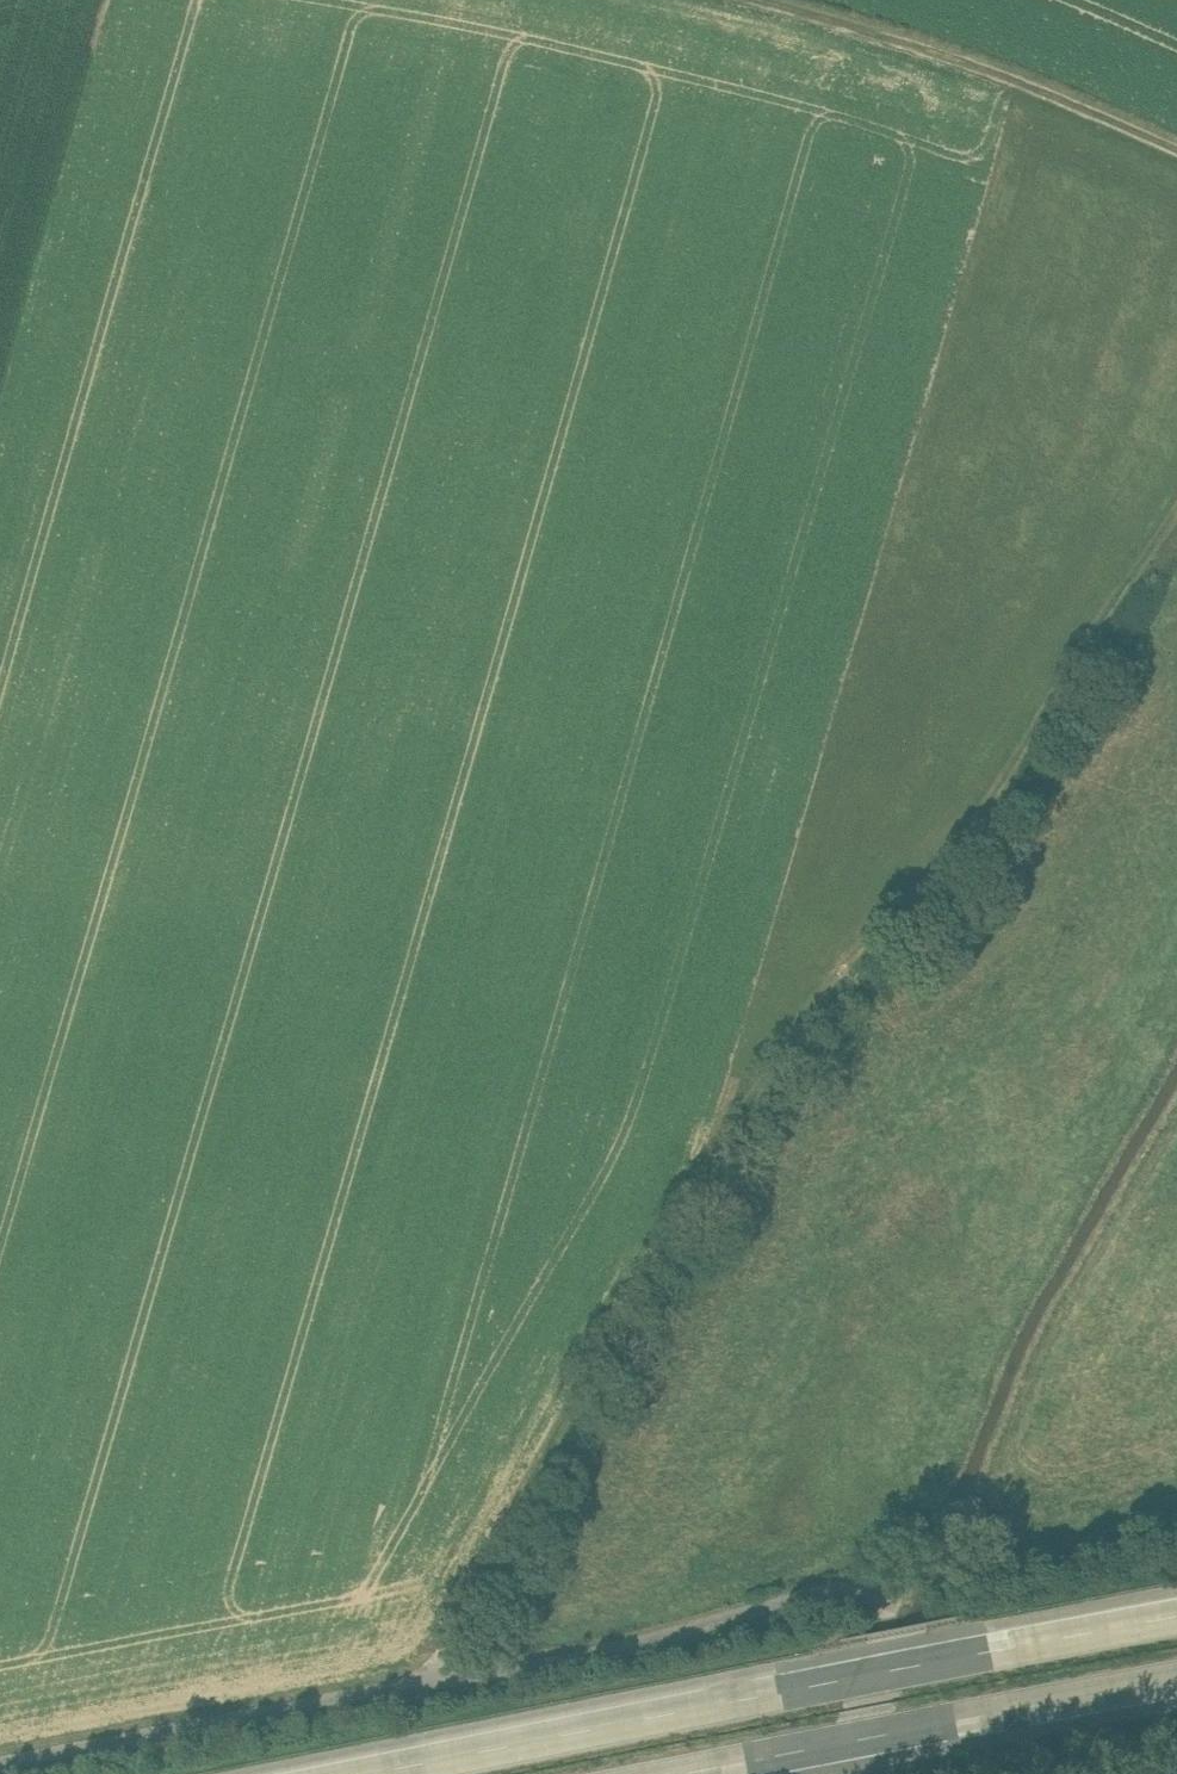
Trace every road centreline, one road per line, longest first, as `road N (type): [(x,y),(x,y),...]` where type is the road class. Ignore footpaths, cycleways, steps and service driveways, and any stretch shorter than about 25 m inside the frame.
road 1 (track): [(0,1754),(878,1581)]
road 2 (motorway): [(1176,1617),(368,1773)]
road 3 (motorway): [(677,1773),(1176,1679)]
road 4 (track): [(833,1773),(889,1622),(878,1581)]

